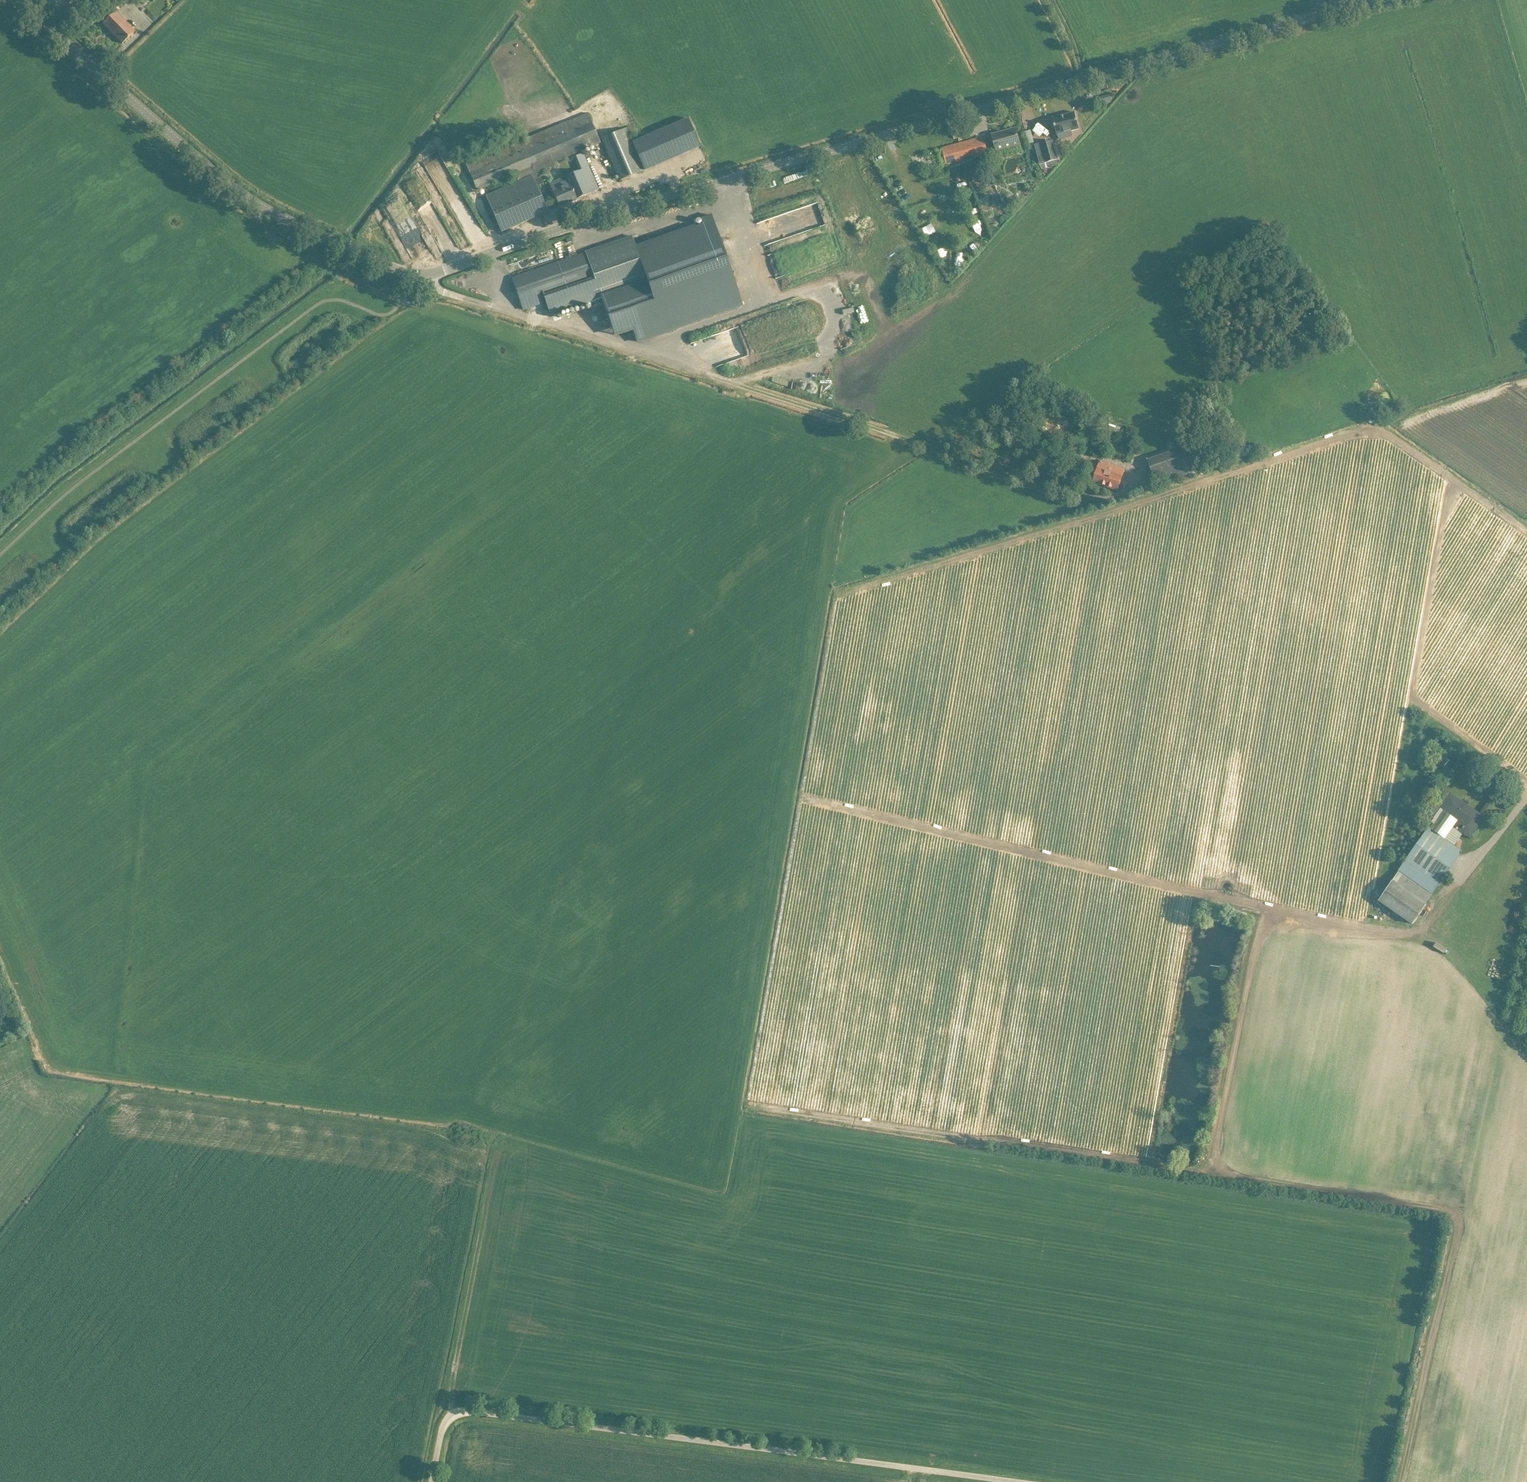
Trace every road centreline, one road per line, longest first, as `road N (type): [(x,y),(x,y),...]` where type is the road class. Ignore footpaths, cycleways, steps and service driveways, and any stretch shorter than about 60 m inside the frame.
road 1 (tertiary): [(421,277),(592,219),(1371,0)]
road 2 (track): [(1102,498),(447,293),(421,277)]
road 3 (unclassified): [(1020,1481),(470,1411),(446,1422),(431,1481)]
road 4 (tertiary): [(421,277),(259,205),(15,0)]

